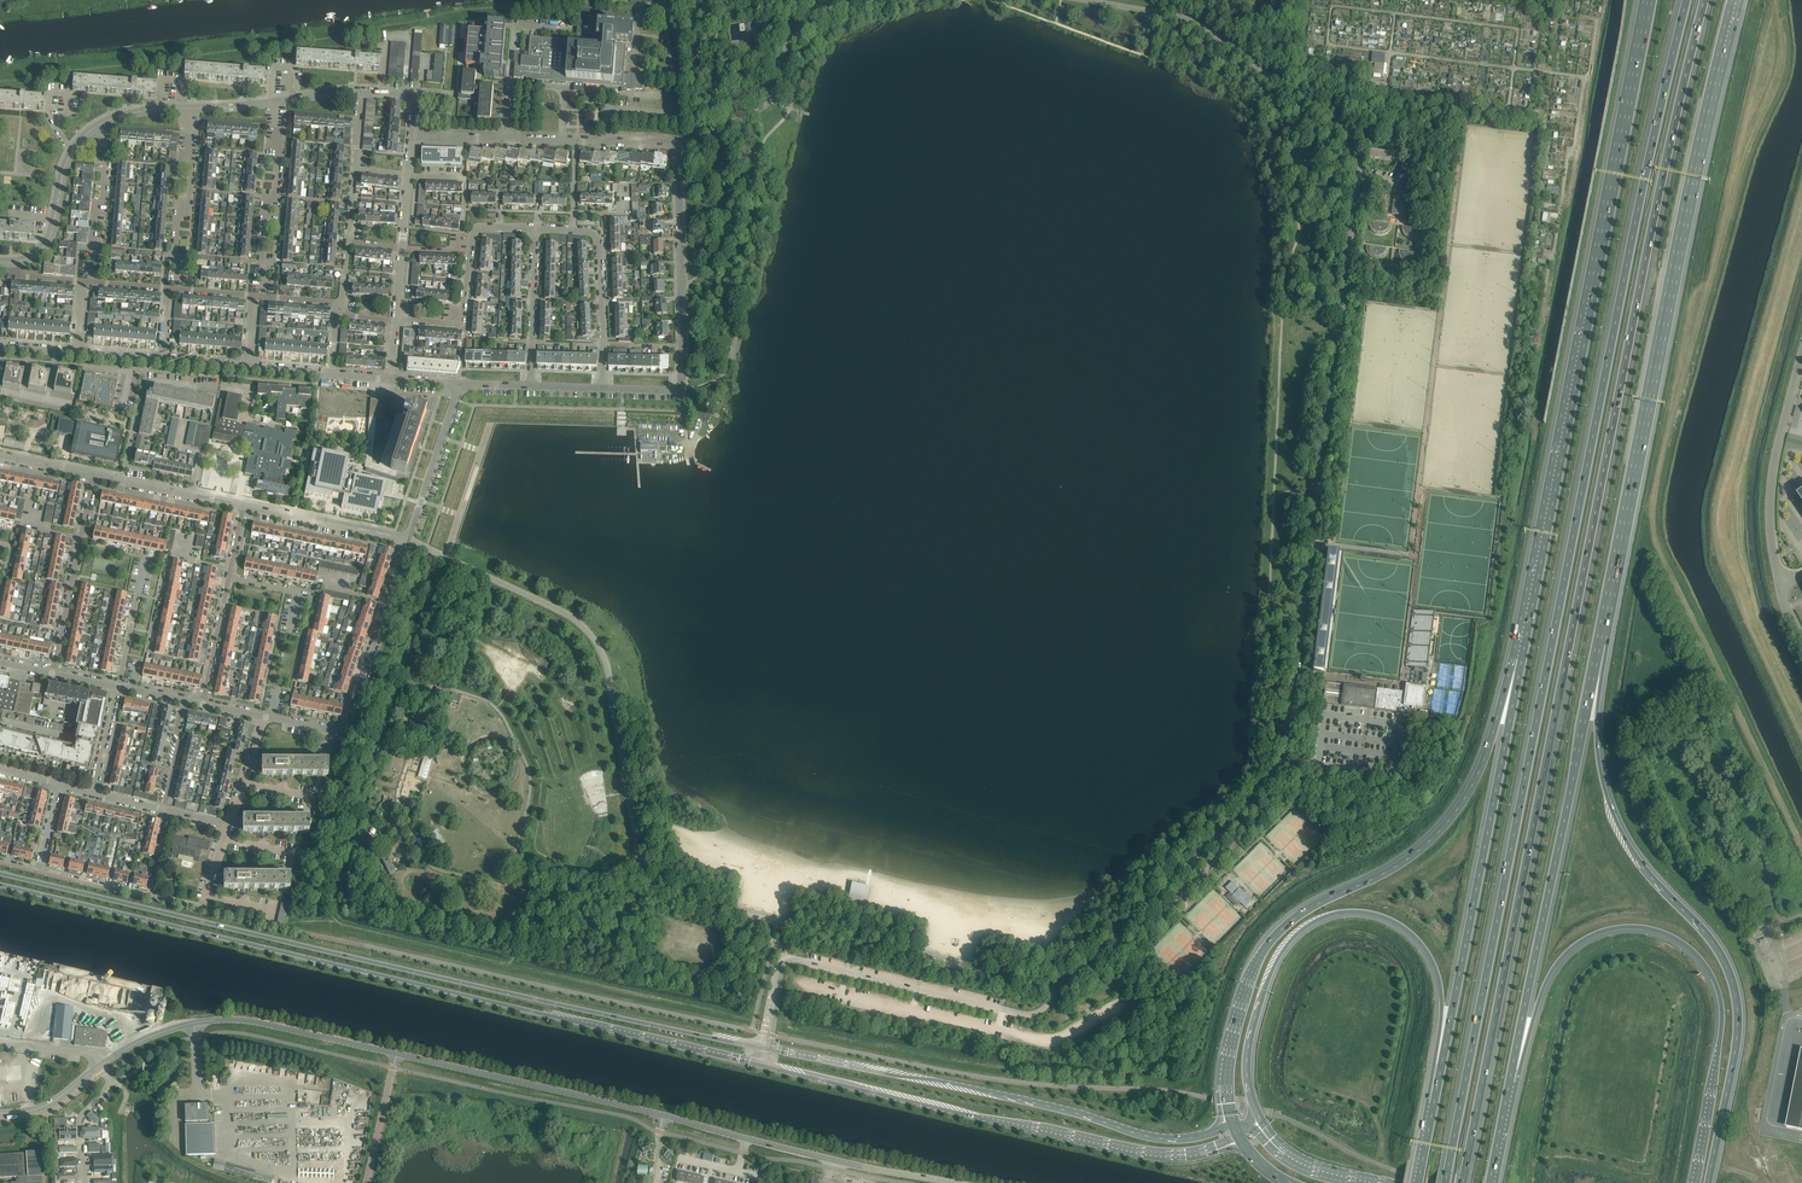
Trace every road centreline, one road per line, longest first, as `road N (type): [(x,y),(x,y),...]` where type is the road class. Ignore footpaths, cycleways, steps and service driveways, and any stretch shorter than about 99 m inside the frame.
road 1 (unclassified): [(766,1049),(788,961),(1034,1015),(1280,776),(1359,177),(1346,133)]
road 2 (motorway): [(1687,0),(1595,416),(1445,1182)]
road 3 (motorway): [(1462,1182),(1704,0)]
road 4 (secondary): [(766,1049),(0,873)]
road 5 (secondary): [(0,885),(762,1066)]
road 6 (motorway): [(1648,0),(1517,666)]
road 7 (motorway): [(1601,643),(1736,0)]
road 8 (residential): [(603,388),(681,389),(675,146),(411,136)]
road 9 (motorway): [(1708,1182),(1734,1055),(1735,992),(1714,945),(1648,871),(1615,819),(1597,748),(1601,643)]
road 10 (track): [(1801,190),(1714,525),(1715,545),(1801,739)]
road 11 (motorway): [(1517,666),(1474,785),(1454,816),(1413,856),(1298,916),(1264,949),(1231,1051),(1234,1124)]
road 12 (unclassified): [(752,1031),(202,910)]
road 13 (motorway): [(1510,1081),(1541,994),(1566,955),(1612,929),(1671,937),(1707,968),(1722,1010),(1694,1182)]
road 14 (motorway): [(1260,1119),(1248,1053),(1271,974),(1304,928),(1344,912),(1390,920),(1431,959),(1442,1006),(1434,1103)]
road 15 (secondary): [(762,1066),(1146,1153),(1195,1154),(1240,1138)]
road 16 (secondary): [(1234,1124),(1193,1137),(1155,1138),(1042,1104),(766,1049)]
road 17 (motorway): [(1510,1081),(1601,643)]
road 18 (motorway): [(1517,666),(1434,1103)]
road 19 (tertiary): [(396,1054),(216,1020),(145,1039),(100,1066)]
road 20 (residential): [(266,718),(335,732),(346,726),(407,539)]
road 21 (tertiary): [(663,1116),(396,1054)]
road 22 (unclassified): [(1781,589),(1771,486),(1801,359)]
road 23 (residential): [(536,230),(477,230),(460,323),(396,319)]
road 24 (tertiary): [(954,1182),(746,1138)]
road 25 (residential): [(53,674),(94,474)]
road 26 (residential): [(262,297),(266,208),(280,156),(272,103)]
road 27 (residential): [(178,290),(181,215),(190,190),(188,109)]
road 28 (track): [(1537,338),(1567,158)]
road 29 (residential): [(603,388),(599,239),(574,231)]
road 30 (residential): [(103,123),(71,153),(45,245),(14,262)]
road 31 (residential): [(407,539),(243,506)]
road 32 (residential): [(407,539),(460,384)]
road 33 (residential): [(92,283),(103,123)]
road 34 (residential): [(531,386),(536,230)]
road 35 (trunk): [(1395,1182),(1307,1161),(1260,1119)]
road 36 (residential): [(243,506),(94,474)]
road 37 (residential): [(118,687),(145,557)]
road 38 (residential): [(367,1182),(396,1054)]
road 39 (residential): [(202,704),(229,578)]
road 40 (track): [(773,942),(736,933),(692,936),(684,944),(695,950),(705,943)]

